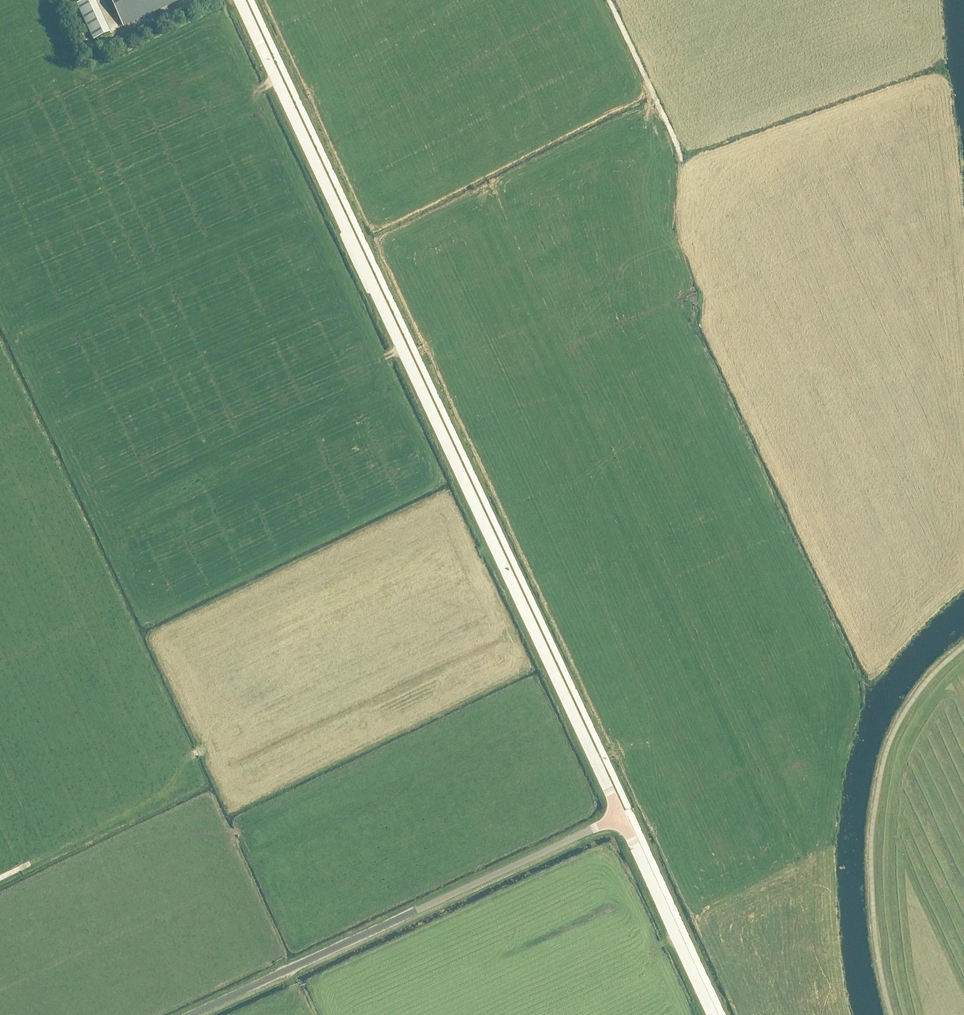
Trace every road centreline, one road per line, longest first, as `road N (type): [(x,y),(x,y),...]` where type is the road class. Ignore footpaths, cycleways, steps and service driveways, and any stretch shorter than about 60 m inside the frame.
road 1 (tertiary): [(621,816),(239,0)]
road 2 (unclassified): [(190,1014),(621,816)]
road 3 (tertiary): [(711,1014),(621,816)]
road 4 (track): [(679,151),(607,0)]

